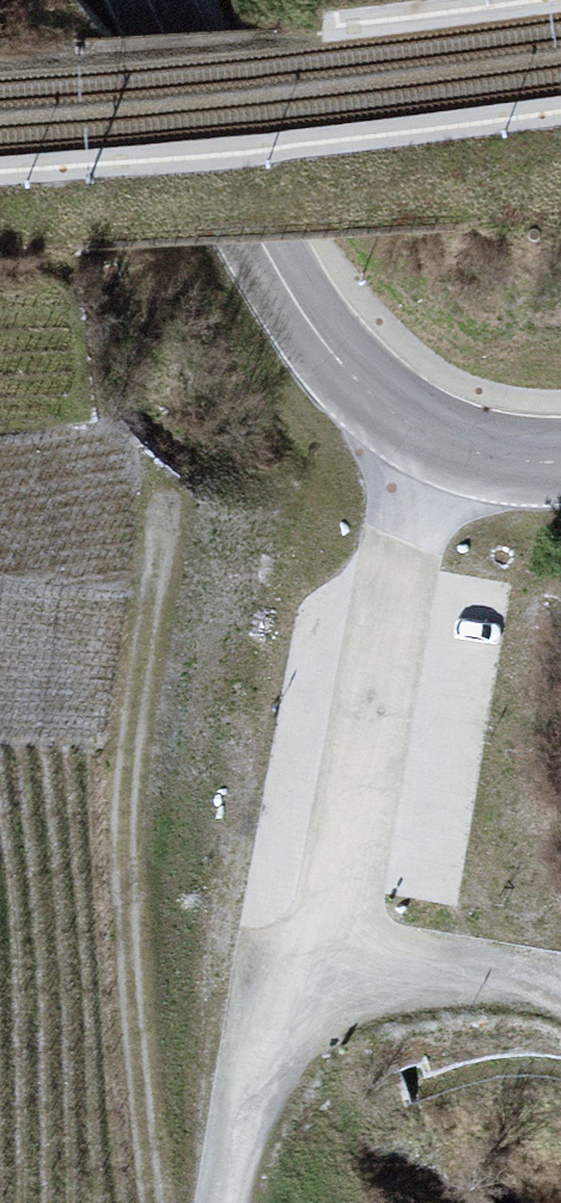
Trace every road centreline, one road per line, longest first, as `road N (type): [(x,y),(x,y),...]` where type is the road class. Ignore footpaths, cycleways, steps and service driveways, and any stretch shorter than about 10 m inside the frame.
road 1 (track): [(214,1202),(266,744),(383,402)]
road 2 (unclassified): [(165,30),(264,244),(335,355),(383,402),(435,434),(510,459),(560,461)]
road 3 (primary): [(0,830),(560,617)]
road 4 (track): [(560,987),(538,963),(499,748),(510,459)]
road 5 (track): [(538,963),(392,990),(229,1105)]

